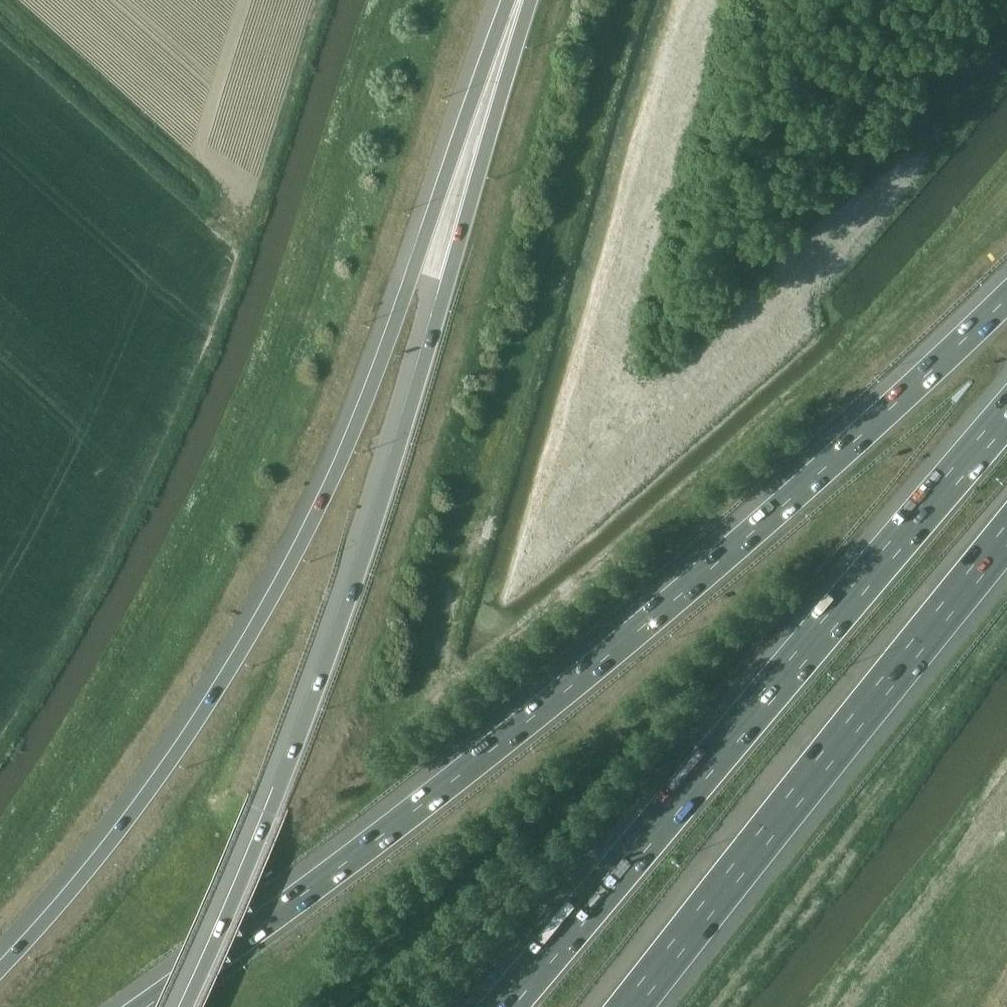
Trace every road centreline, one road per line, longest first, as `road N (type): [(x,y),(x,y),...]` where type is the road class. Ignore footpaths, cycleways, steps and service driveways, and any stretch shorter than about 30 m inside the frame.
road 1 (motorway): [(1006,301),(570,690),(151,1006)]
road 2 (motorway): [(506,0),(366,388),(287,567),(176,750),(0,964)]
road 3 (motorway): [(531,0),(328,663),(187,1006)]
road 4 (motorway): [(1006,417),(505,1006)]
road 5 (motorway): [(630,1006),(1006,543)]

